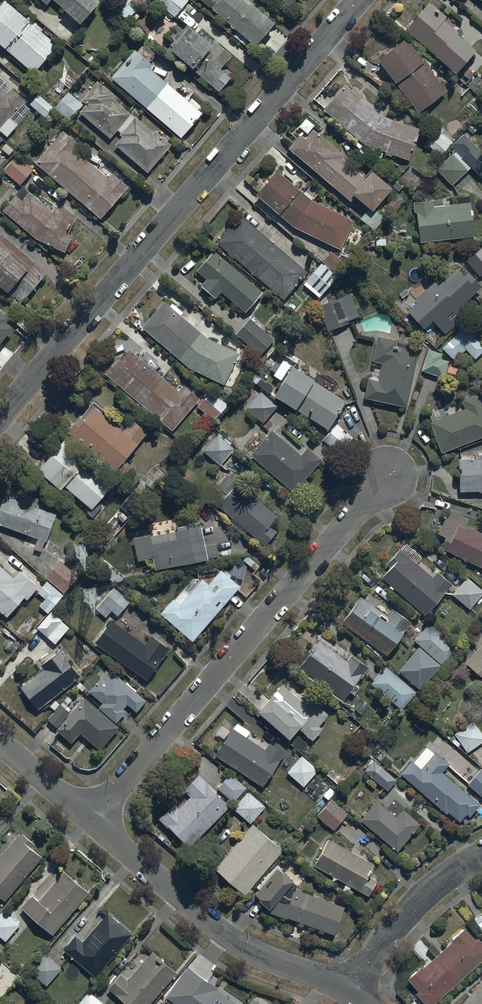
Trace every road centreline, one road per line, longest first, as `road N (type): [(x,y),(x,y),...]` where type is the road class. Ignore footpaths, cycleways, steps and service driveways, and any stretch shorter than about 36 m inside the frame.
road 1 (residential): [(0,419),(360,0)]
road 2 (residential): [(92,817),(390,476)]
road 3 (residential): [(92,817),(246,944),(355,986)]
road 4 (residential): [(355,986),(410,916),(481,855)]

